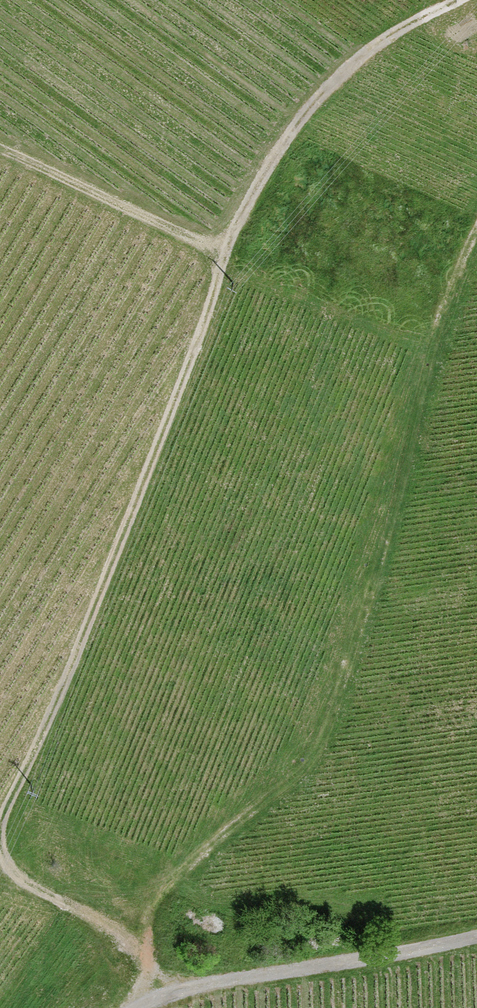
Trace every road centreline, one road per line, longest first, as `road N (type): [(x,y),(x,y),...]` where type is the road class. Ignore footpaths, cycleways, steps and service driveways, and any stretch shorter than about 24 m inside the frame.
road 1 (track): [(476,234),(429,364),(369,591),(310,765),(164,896),(148,946)]
road 2 (track): [(230,247),(73,664),(0,826)]
road 3 (track): [(459,0),(371,51),(318,100),(282,148),(230,247)]
road 4 (track): [(144,1007),(236,979),(476,938)]
road 5 (track): [(230,247),(0,146)]
road 6 (track): [(0,880),(137,919),(159,1001)]

